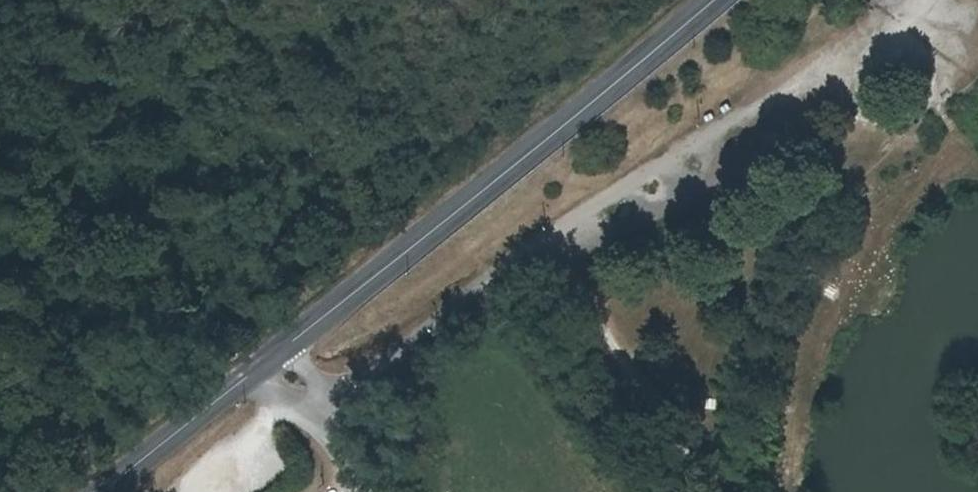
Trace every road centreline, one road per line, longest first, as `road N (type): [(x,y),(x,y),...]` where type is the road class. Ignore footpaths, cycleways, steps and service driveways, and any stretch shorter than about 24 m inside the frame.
road 1 (secondary): [(707,0),(100,491)]
road 2 (track): [(552,232),(805,68),(904,53),(939,108)]
road 3 (track): [(357,491),(323,398),(552,232)]

